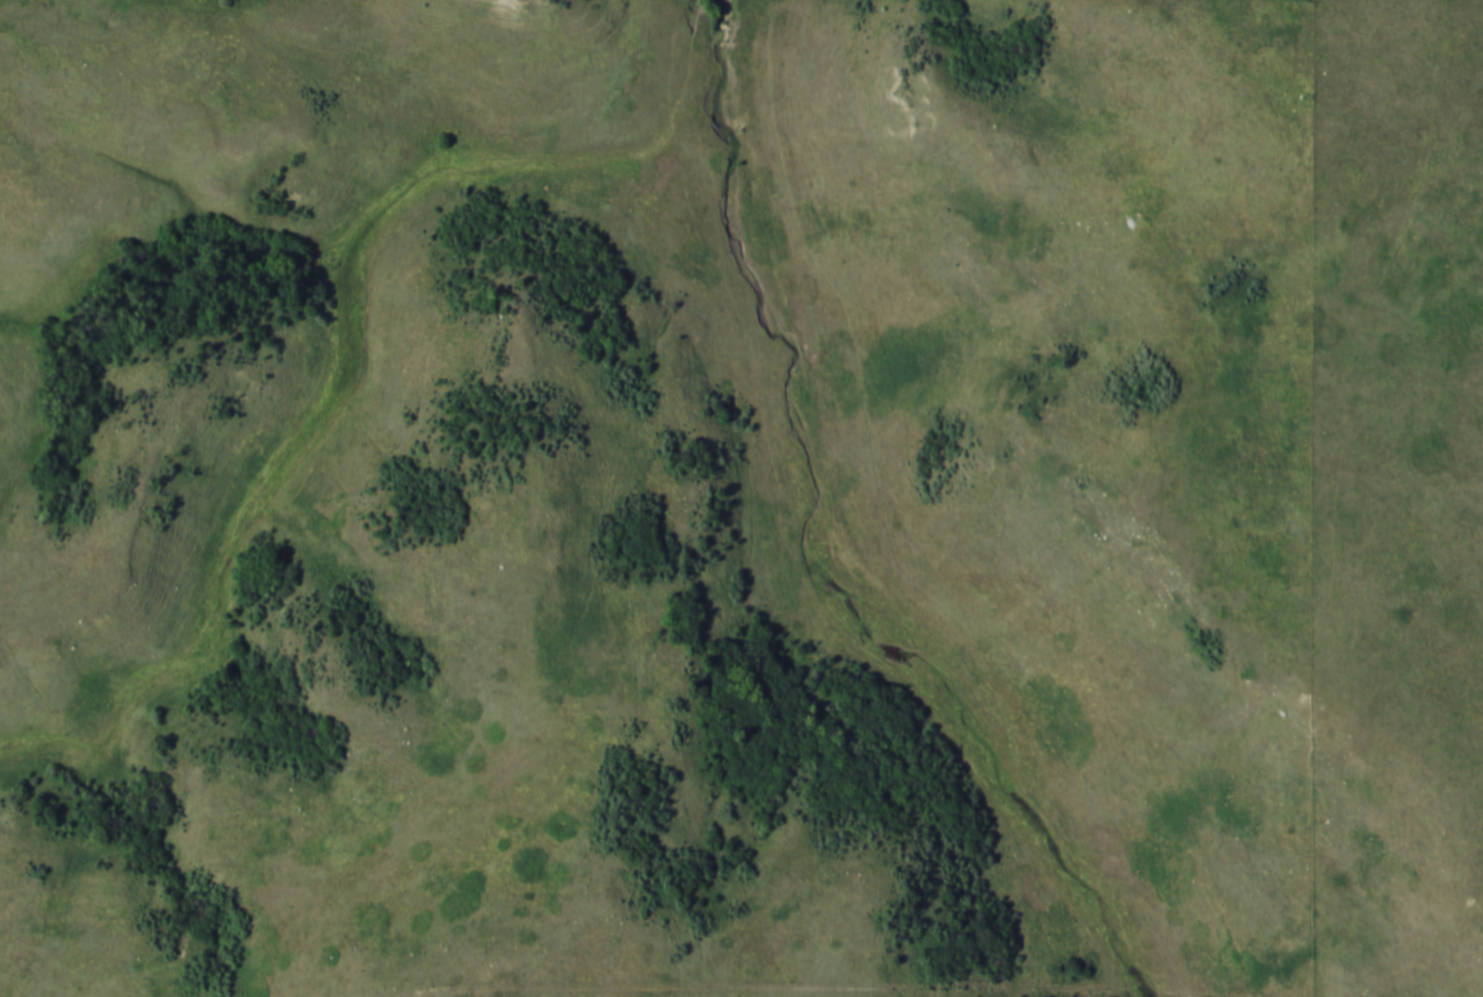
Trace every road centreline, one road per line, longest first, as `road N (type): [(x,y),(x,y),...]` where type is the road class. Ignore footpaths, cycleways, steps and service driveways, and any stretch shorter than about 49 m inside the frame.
road 1 (track): [(1209,996),(960,987),(462,986),(371,996)]

